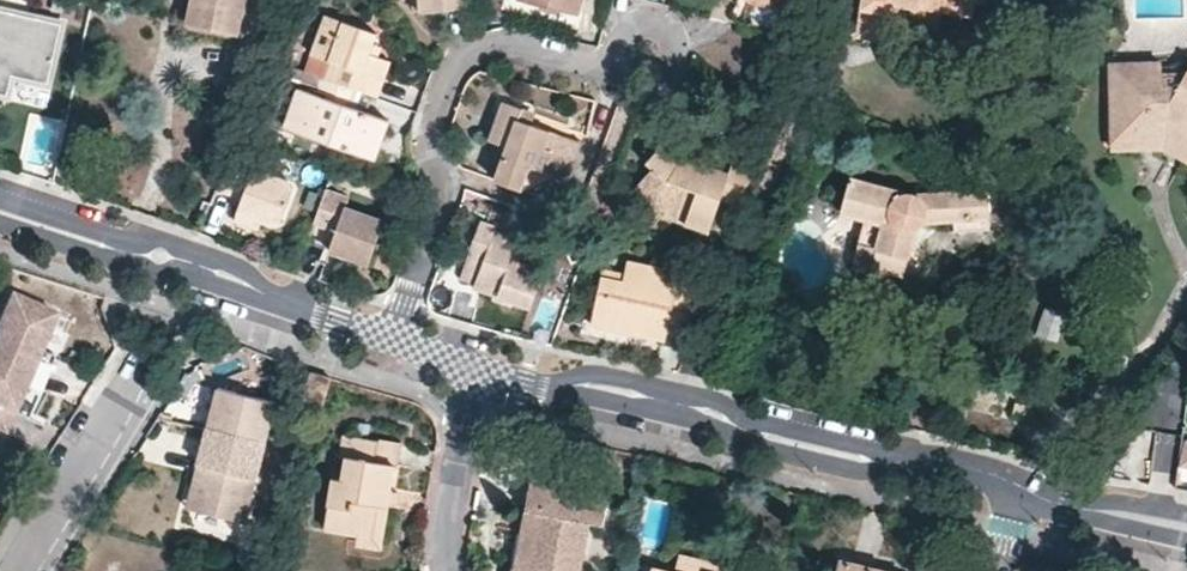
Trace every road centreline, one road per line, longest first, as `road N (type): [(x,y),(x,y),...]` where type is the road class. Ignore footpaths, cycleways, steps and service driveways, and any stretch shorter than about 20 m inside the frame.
road 1 (residential): [(482,371),(547,388),(593,384),(716,410),(760,433),(871,459),(954,461),(1019,486)]
road 2 (residential): [(397,335),(443,186),(431,130),(469,50),(497,39),(589,69),(651,39)]
road 3 (residential): [(0,207),(128,250),(166,252),(397,335)]
road 4 (residential): [(153,363),(22,570)]
road 5 (residential): [(443,570),(438,539),(482,371)]
road 6 (residential): [(1019,486),(1071,505),(1186,527)]

